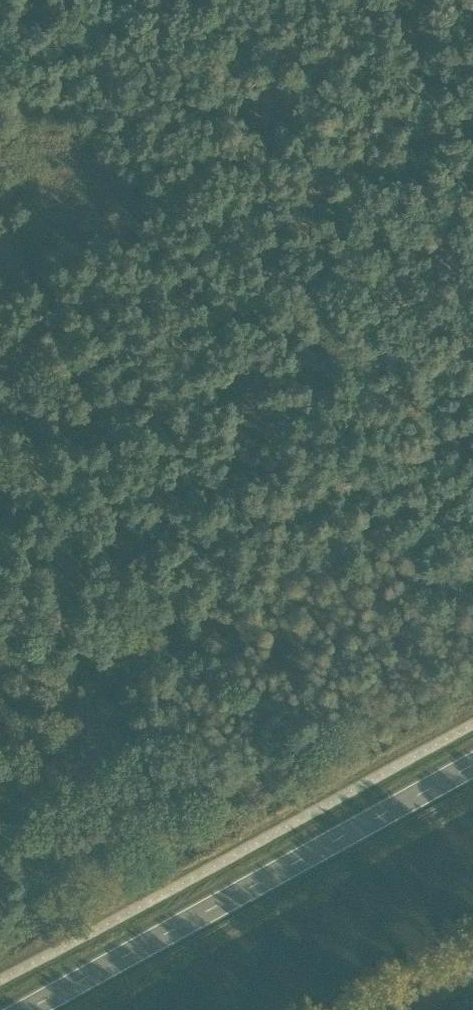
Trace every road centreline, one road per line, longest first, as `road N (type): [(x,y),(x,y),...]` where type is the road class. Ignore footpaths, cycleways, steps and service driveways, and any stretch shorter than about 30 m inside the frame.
road 1 (secondary): [(34,1009),(472,770)]

